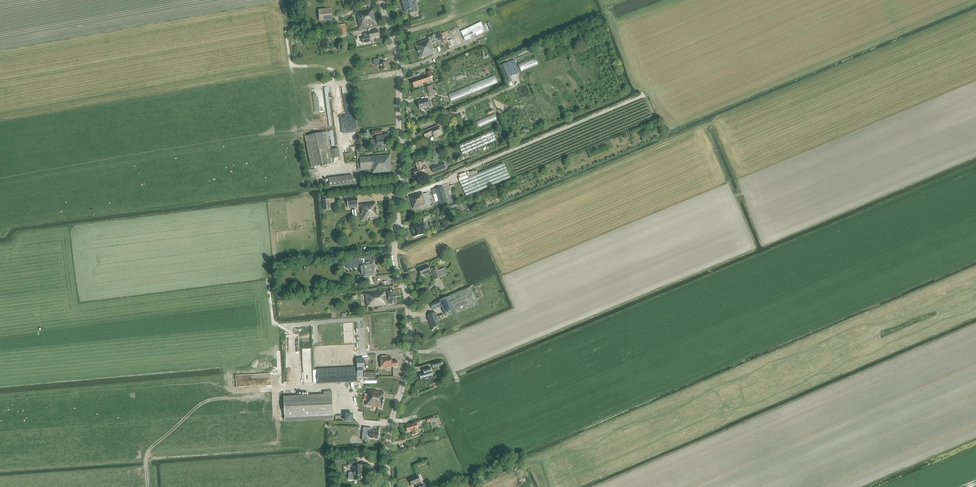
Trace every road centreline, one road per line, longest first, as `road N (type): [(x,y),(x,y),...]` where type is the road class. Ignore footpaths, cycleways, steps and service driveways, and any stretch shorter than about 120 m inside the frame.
road 1 (tertiary): [(388,486),(390,434),(410,357),(395,257),(400,68),(382,0)]
road 2 (track): [(786,407),(605,486)]
road 3 (track): [(576,442),(457,486)]

